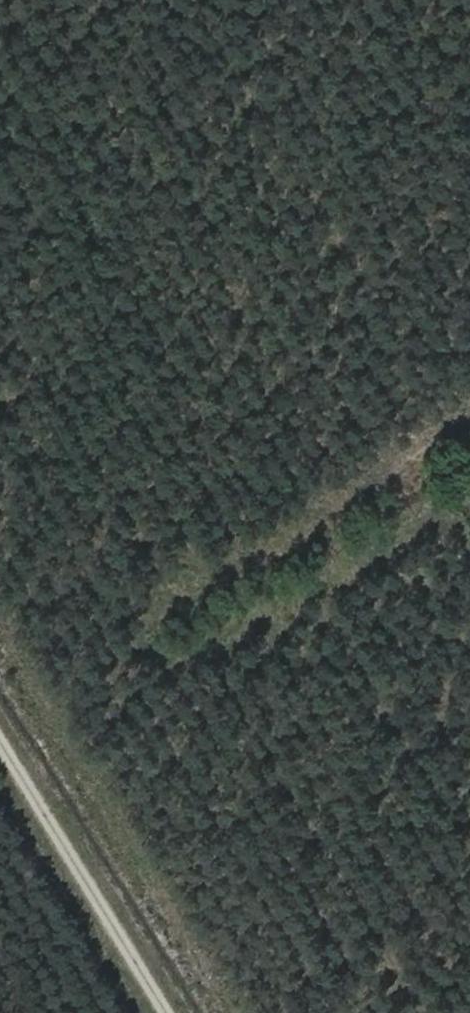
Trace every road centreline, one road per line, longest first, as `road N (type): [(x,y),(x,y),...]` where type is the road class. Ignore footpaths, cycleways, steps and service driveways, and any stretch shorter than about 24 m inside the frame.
road 1 (track): [(0,743),(165,1012)]

